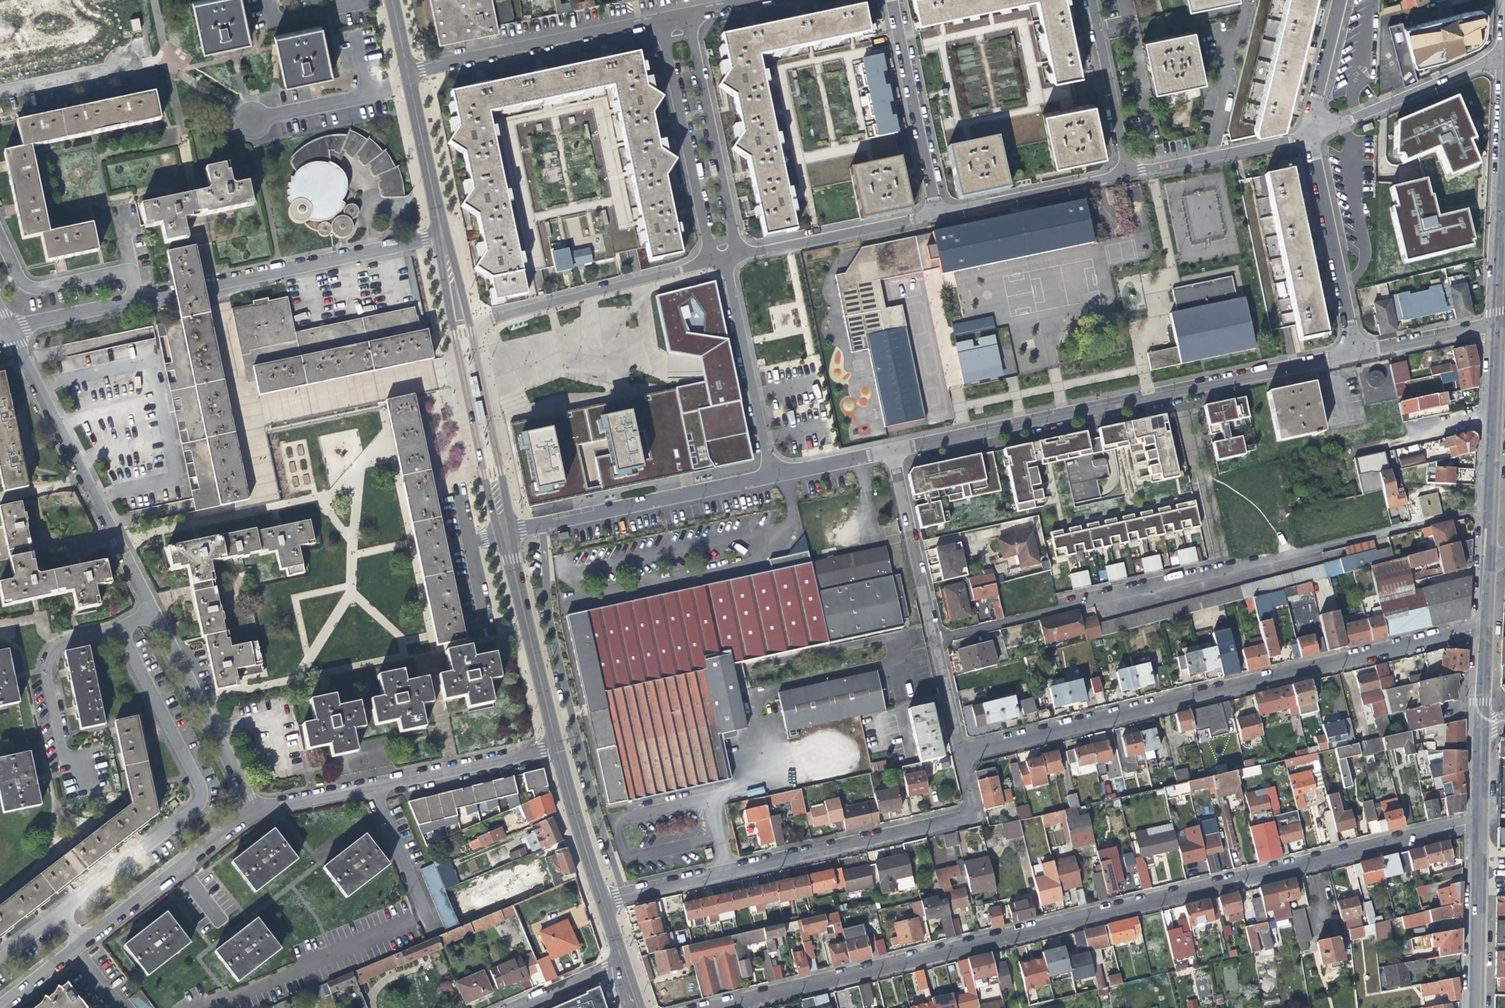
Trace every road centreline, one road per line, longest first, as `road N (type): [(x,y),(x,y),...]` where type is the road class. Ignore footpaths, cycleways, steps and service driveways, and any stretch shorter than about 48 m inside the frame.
road 1 (residential): [(704,1007),(1477,826)]
road 2 (residential): [(1487,513),(932,641)]
road 3 (residential): [(254,810),(8,330)]
road 4 (residential): [(959,756),(1482,628)]
road 5 (residential): [(1356,353),(892,451)]
road 6 (residential): [(437,238),(8,330)]
road 7 (residential): [(606,901),(958,819),(970,805),(959,756)]
road 8 (residential): [(0,1006),(254,810)]
road 9 (residential): [(254,810),(553,746)]
road 10 (residential): [(437,238),(499,534)]
road 11 (residential): [(772,476),(511,531)]
road 12 (residential): [(728,261),(469,323)]
road 13 (residential): [(659,19),(709,244),(728,261)]
road 14 (residential): [(410,70),(659,19)]
road 15 (residential): [(728,261),(732,232),(687,13)]
road 16 (secondary): [(1493,324),(1504,91)]
road 17 (residential): [(1306,138),(1356,353)]
road 18 (residential): [(561,746),(511,531)]
road 19 (residential): [(728,261),(772,476)]
road 20 (residential): [(499,534),(553,746)]
road 21 (residential): [(890,0),(933,213)]
road 22 (residential): [(1306,138),(1504,58)]
road 23 (residential): [(511,531),(469,323)]
road 24 (residential): [(933,213),(728,261)]
road 25 (residential): [(1306,138),(1110,176)]
road 26 (residential): [(892,451),(932,641)]
road 27 (secondary): [(1487,513),(1493,324)]
road 28 (residential): [(1088,0),(1122,150),(1122,166),(1110,176)]
road 29 (secondary): [(1475,1007),(1477,826)]
road 30 (residential): [(1110,176),(933,213)]
road 31 (residential): [(448,236),(410,70)]
road 32 (residential): [(404,71),(437,238)]
road 33 (residential): [(553,746),(600,903)]
road 34 (residential): [(606,901),(561,746)]
road 35 (residential): [(1340,0),(1306,138)]
road 36 (residential): [(1493,324),(1356,353)]
road 37 (residential): [(124,65),(0,91)]
road 38 (residential): [(892,451),(772,476)]

